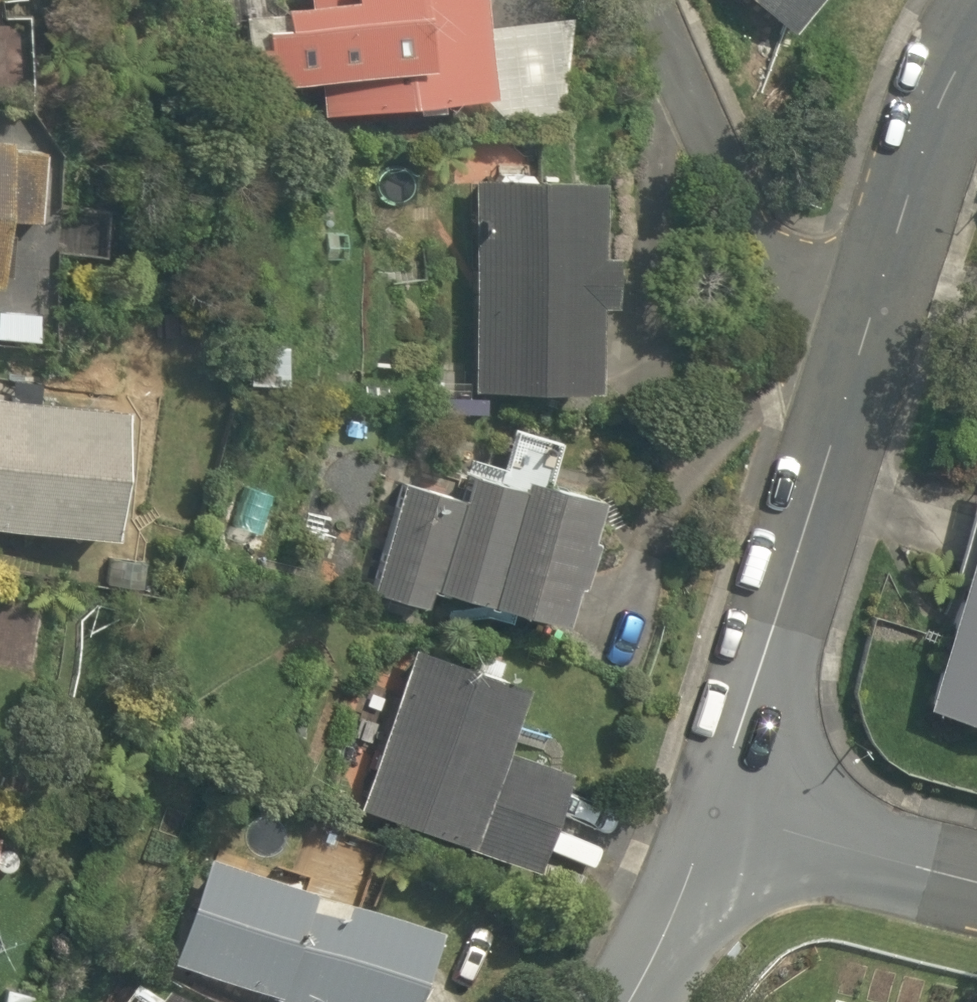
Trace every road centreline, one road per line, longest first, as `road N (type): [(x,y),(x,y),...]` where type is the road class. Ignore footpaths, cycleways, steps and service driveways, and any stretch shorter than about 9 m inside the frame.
road 1 (residential): [(853,379),(715,814)]
road 2 (residential): [(853,379),(784,308),(659,58),(647,0)]
road 3 (residential): [(976,35),(939,107),(853,379)]
road 4 (residential): [(976,880),(715,814)]
road 5 (residential): [(715,814),(626,1001)]

